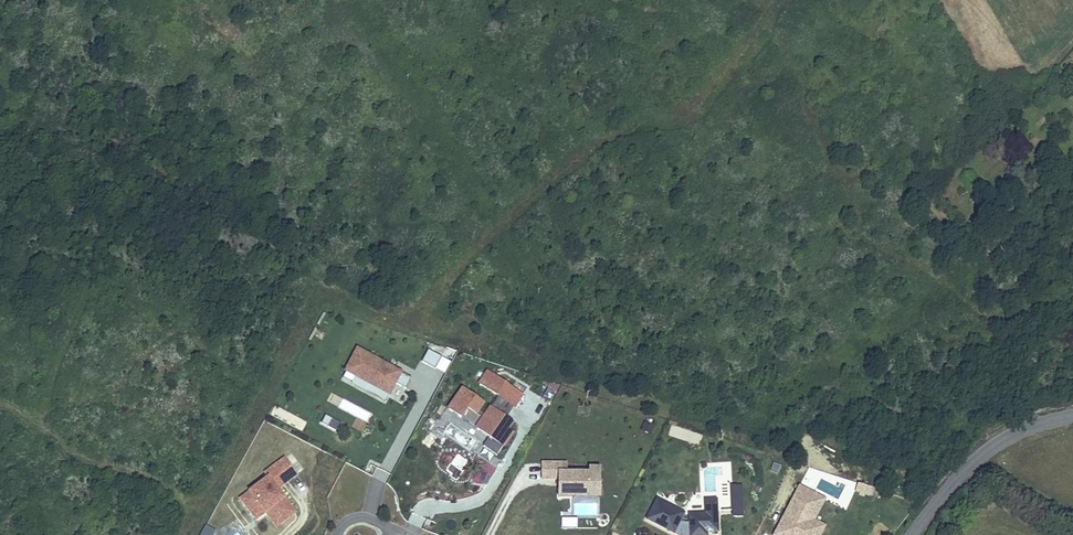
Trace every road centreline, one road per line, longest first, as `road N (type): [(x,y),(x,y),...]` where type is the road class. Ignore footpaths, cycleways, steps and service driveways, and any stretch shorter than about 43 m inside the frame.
road 1 (tertiary): [(912,534),(990,447),(1072,416)]

